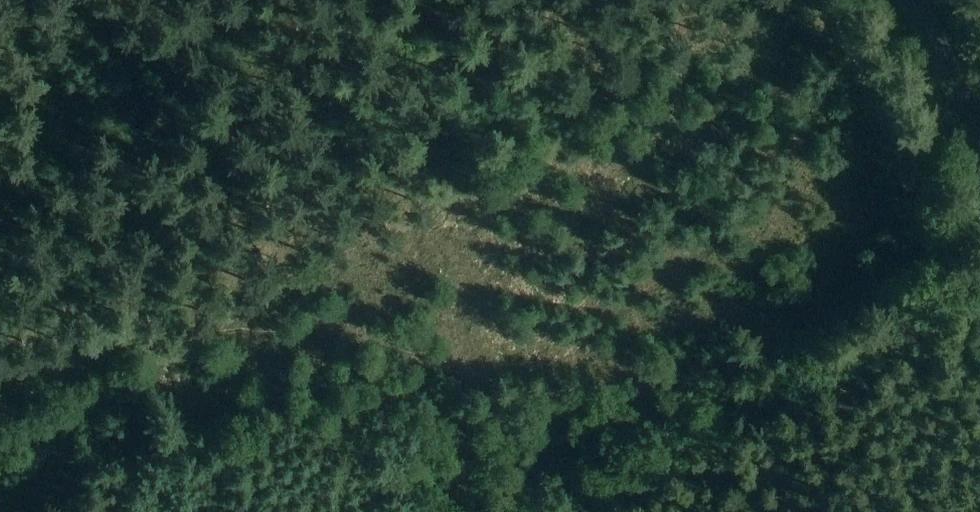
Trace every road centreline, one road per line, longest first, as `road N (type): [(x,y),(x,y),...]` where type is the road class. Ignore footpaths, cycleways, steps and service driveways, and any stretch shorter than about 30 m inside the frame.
road 1 (primary): [(979,137),(912,0)]

